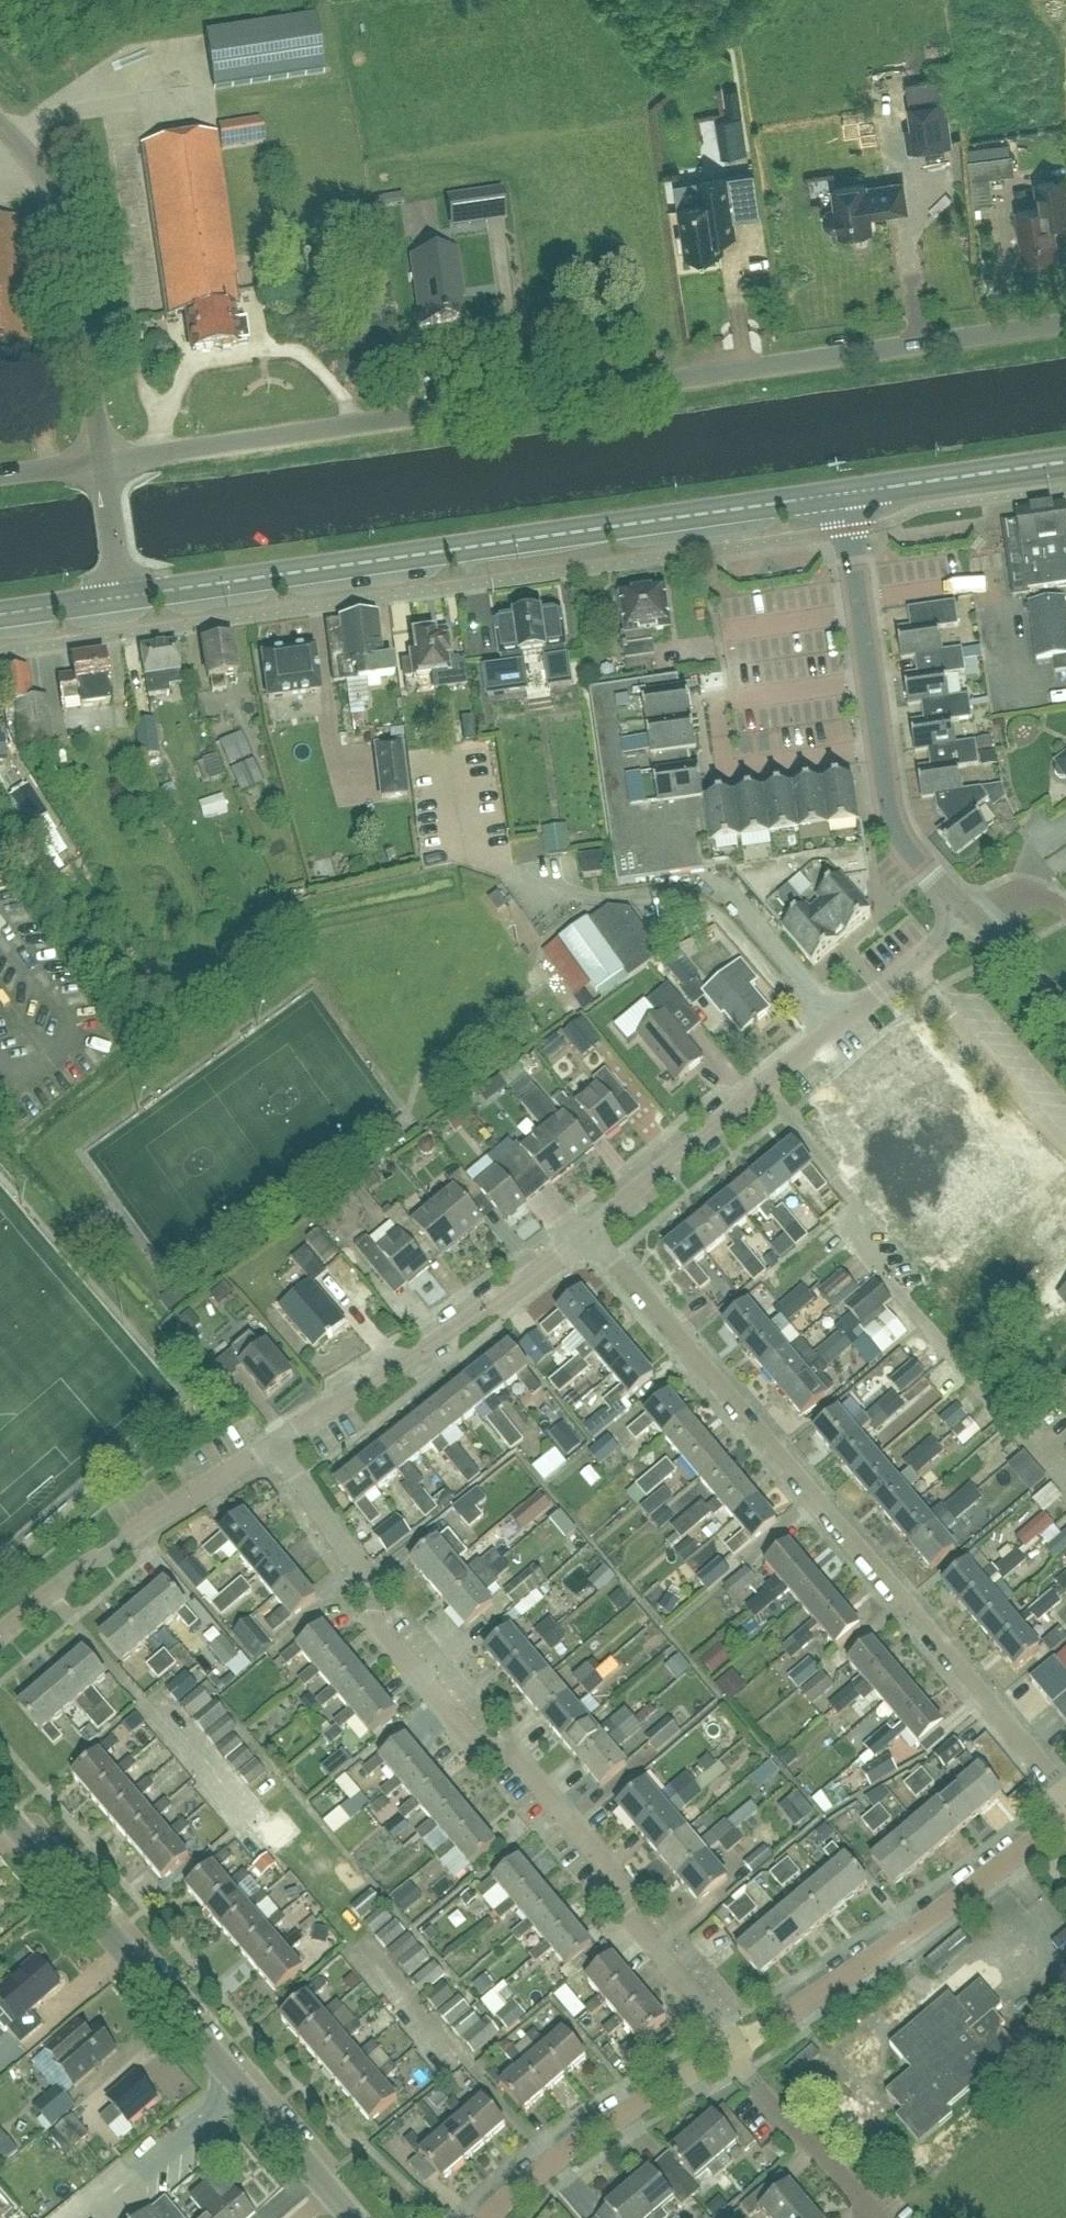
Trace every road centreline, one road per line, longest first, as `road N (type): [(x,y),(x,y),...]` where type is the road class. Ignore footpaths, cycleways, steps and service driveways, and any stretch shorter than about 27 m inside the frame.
road 1 (unclassified): [(102,464),(1065,328)]
road 2 (residential): [(736,2054),(631,1928),(622,1883),(543,1785),(504,1744),(460,1732),(352,1611),(353,1555),(277,1448)]
road 3 (residential): [(589,1237),(1065,1791)]
road 4 (primary): [(121,599),(843,496)]
road 5 (unclassified): [(352,2217),(0,1809)]
road 6 (tertiary): [(971,919),(935,884),(889,807),(843,496)]
road 7 (residential): [(589,1237),(910,968)]
road 8 (residential): [(736,2054),(928,1929),(1065,1818)]
road 9 (residential): [(277,1448),(589,1237)]
road 10 (tertiary): [(102,464),(62,221),(52,188),(0,124)]
road 11 (residential): [(0,1640),(71,1581),(277,1448)]
road 12 (residential): [(487,2217),(632,2114),(736,2054)]
road 13 (residential): [(910,968),(989,1069),(1065,1144)]
road 14 (primary): [(843,496),(1065,464)]
road 15 (residential): [(865,2217),(870,2213),(754,2088),(736,2054)]
road 16 (tertiary): [(1065,1023),(971,919)]
road 17 (tertiary): [(121,599),(102,464)]
road 18 (primary): [(0,617),(121,599)]

